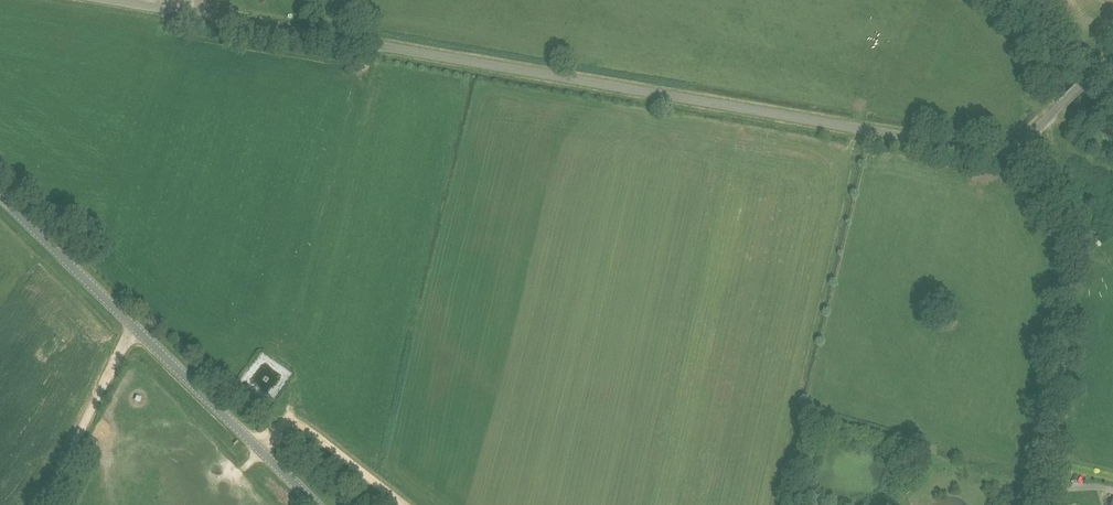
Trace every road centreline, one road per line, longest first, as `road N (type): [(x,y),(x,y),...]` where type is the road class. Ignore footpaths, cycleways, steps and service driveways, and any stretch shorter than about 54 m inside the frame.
road 1 (unclassified): [(103,0),(980,151),(1020,148)]
road 2 (tertiary): [(316,504),(0,200)]
road 3 (unclassified): [(1047,504),(1070,265),(1020,148)]
road 4 (track): [(133,329),(46,504)]
road 5 (track): [(254,446),(294,429),(403,504)]
road 6 (unclassified): [(1020,148),(1112,52)]

